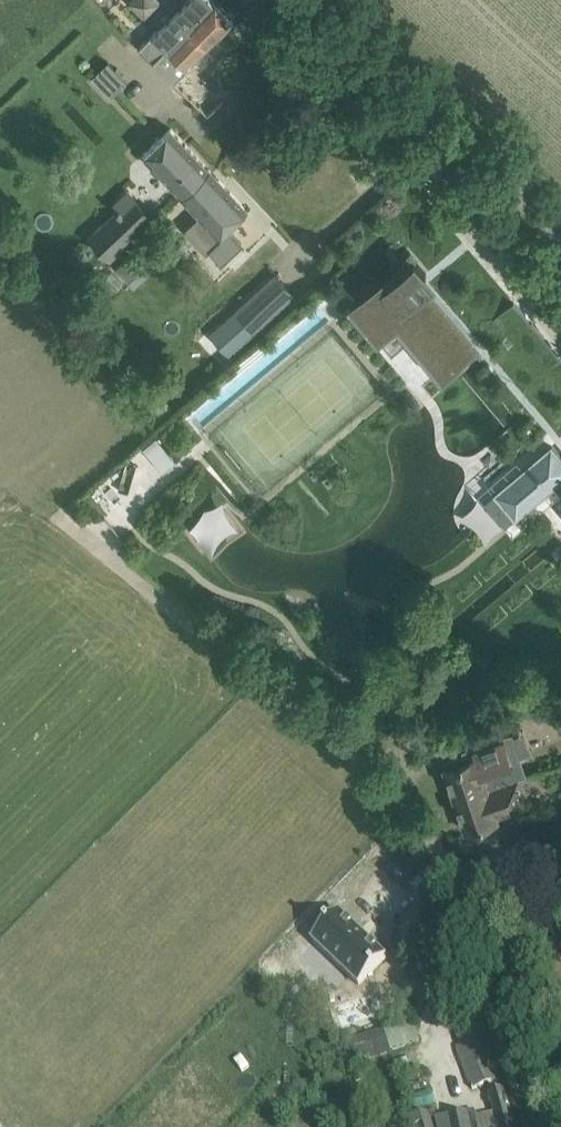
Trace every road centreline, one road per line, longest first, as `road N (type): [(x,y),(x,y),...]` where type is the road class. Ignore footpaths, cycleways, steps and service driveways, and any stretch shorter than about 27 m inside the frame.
road 1 (residential): [(522,1126),(449,870),(421,815),(121,574)]
road 2 (unclassified): [(560,226),(323,0)]

